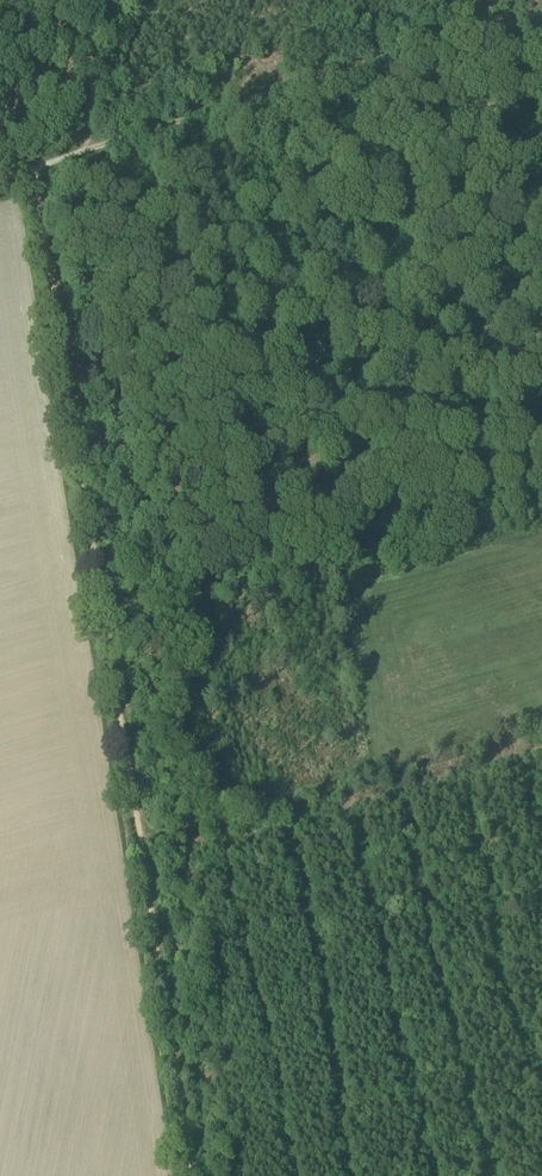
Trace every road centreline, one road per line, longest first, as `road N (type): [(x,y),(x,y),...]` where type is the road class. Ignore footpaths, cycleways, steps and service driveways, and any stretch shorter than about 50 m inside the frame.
road 1 (track): [(192,1175),(31,169)]
road 2 (track): [(541,16),(86,151)]
road 3 (track): [(144,855),(384,784),(397,767)]

